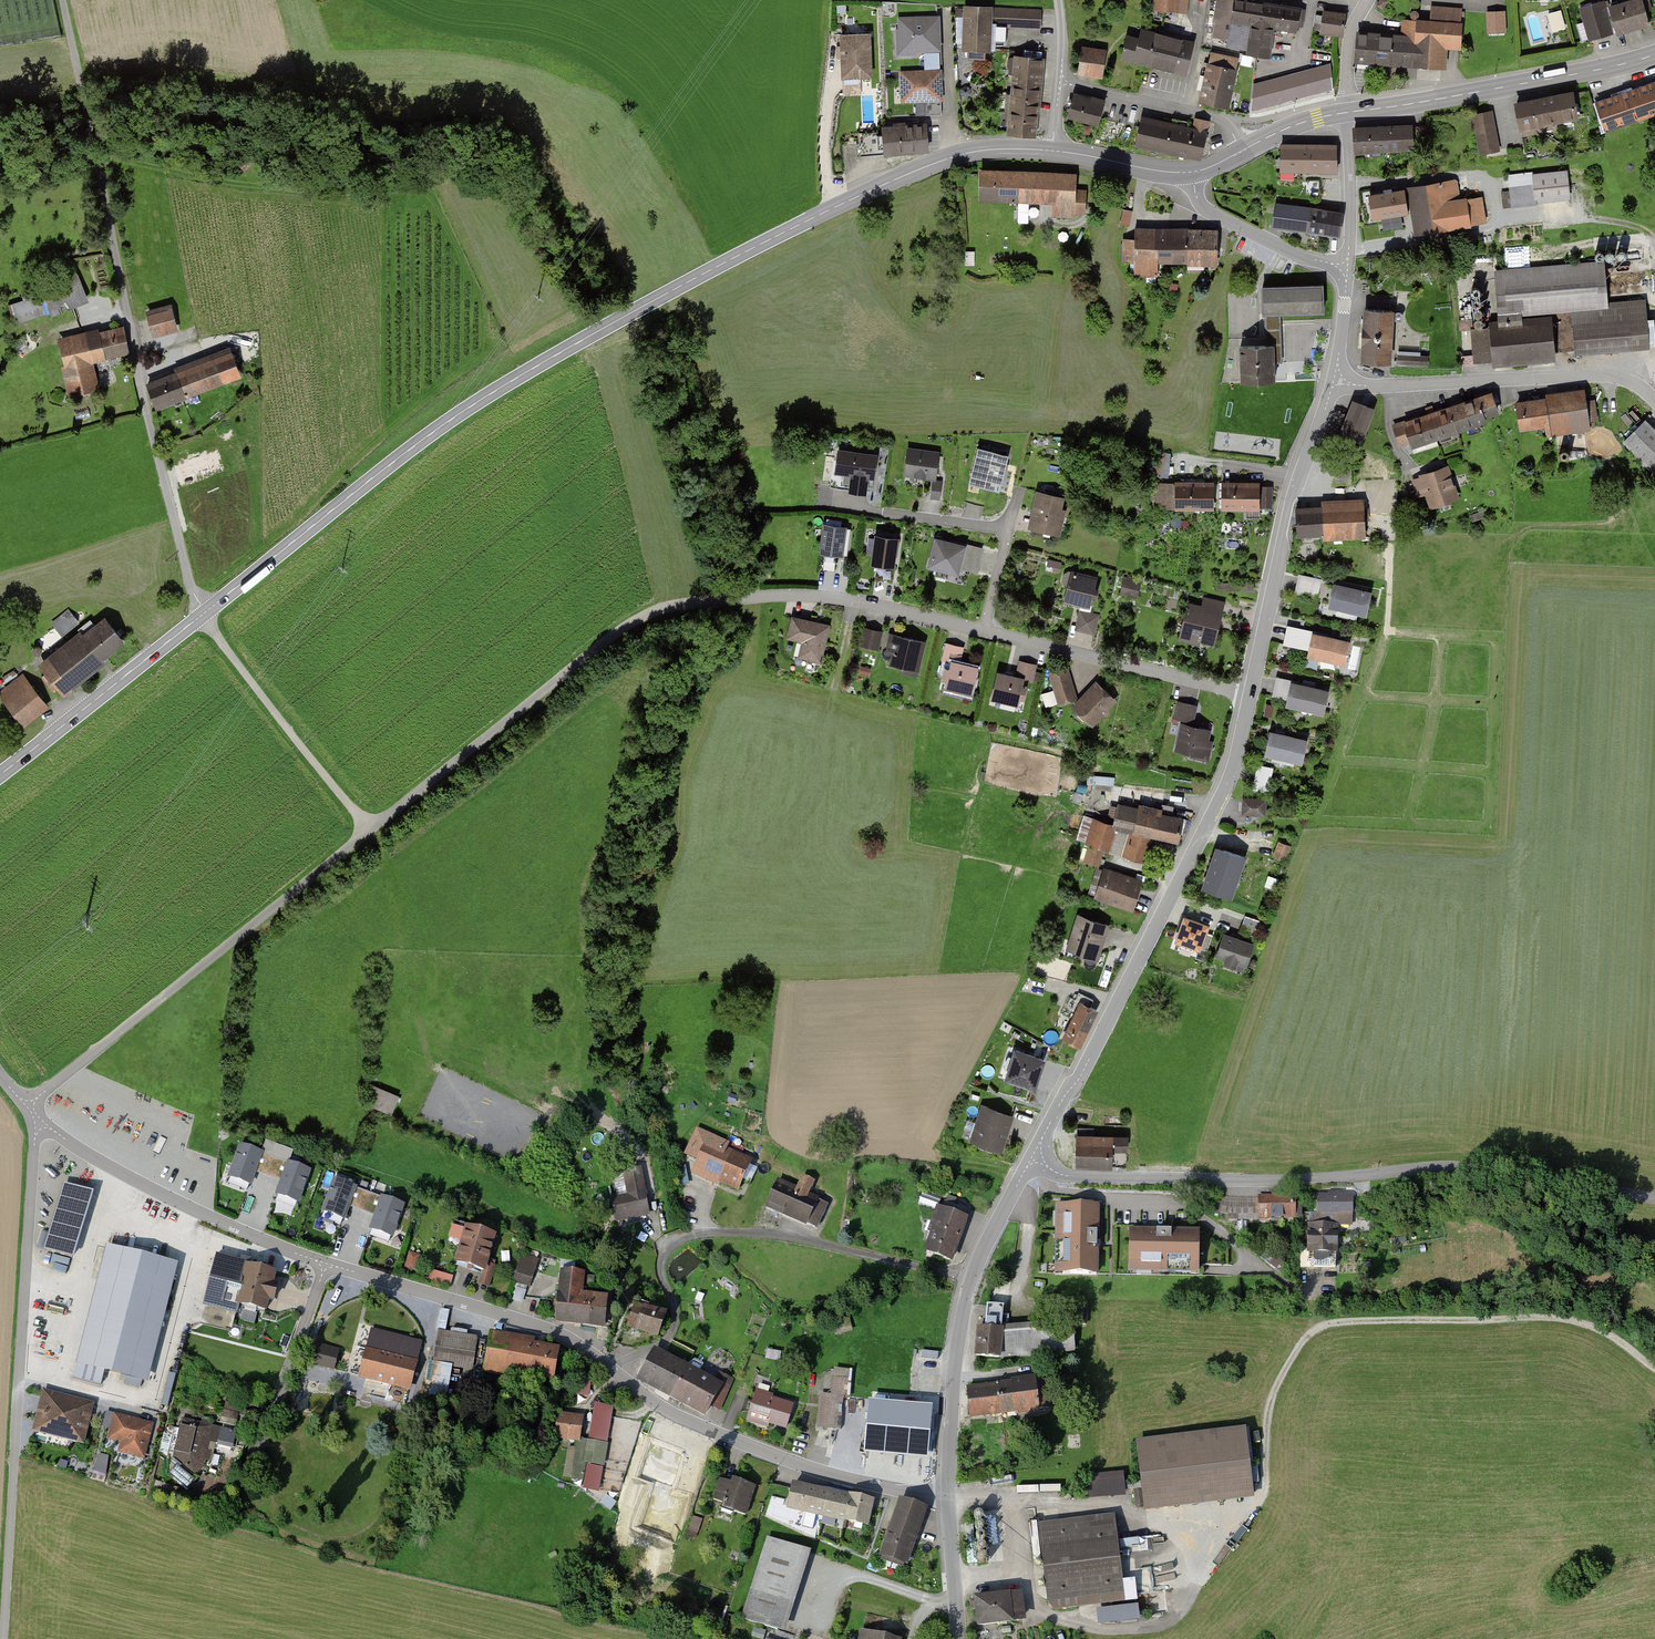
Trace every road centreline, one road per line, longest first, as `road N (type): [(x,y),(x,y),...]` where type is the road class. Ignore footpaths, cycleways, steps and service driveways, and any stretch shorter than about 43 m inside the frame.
road 1 (primary): [(1052,151),(956,156),(866,192),(541,364),(452,420),(0,775)]
road 2 (track): [(62,0),(192,591),(206,623),(370,829),(426,1045)]
road 3 (track): [(30,1104),(628,626),(656,611),(775,596)]
road 4 (unclassified): [(1654,1199),(1449,1169),(1289,1180),(1092,1178),(1058,1173),(1038,1157)]
road 5 (track): [(1256,1506),(1271,1402),(1289,1357),(1323,1325),(1549,1317),(1599,1330),(1654,1374)]
road 6 (unclassified): [(1038,1157),(1230,778),(1250,694)]
road 7 (residential): [(611,1369),(671,1332),(676,1312),(662,1264),(670,1249),(700,1234),(794,1237),(972,1277)]
road 8 (unclassified): [(326,1264),(84,1153),(39,1124),(0,1074)]
road 9 (unclassified): [(948,1495),(838,1476),(742,1444),(661,1408),(611,1369)]
road 10 (unclassified): [(1250,694),(1290,501),(1338,379)]
road 11 (primary): [(1654,55),(1348,112)]
road 12 (unclassified): [(611,1369),(549,1330),(326,1264)]
road 13 (residential): [(984,632),(1009,529),(838,507)]
road 14 (residential): [(984,632),(1250,694)]
road 15 (residential): [(1595,374),(1372,386),(1338,379)]
road 16 (unclassified): [(948,1495),(955,1366),(972,1277)]
road 17 (residential): [(775,596),(849,600),(984,632)]
road 18 (residential): [(326,1264),(256,1453)]
road 19 (residential): [(1063,82),(1211,116),(1242,151)]
road 20 (unclassified): [(1344,267),(1303,257),(1208,212),(1196,196),(1192,172)]
road 21 (track): [(14,1455),(3,1638)]
road 22 (track): [(1495,218),(1594,218),(1649,231),(1654,241)]
road 23 (unclassified): [(960,1638),(948,1495)]
road 24 (primary): [(1192,172),(1052,151)]
road 25 (unclassified): [(972,1277),(1038,1157)]

